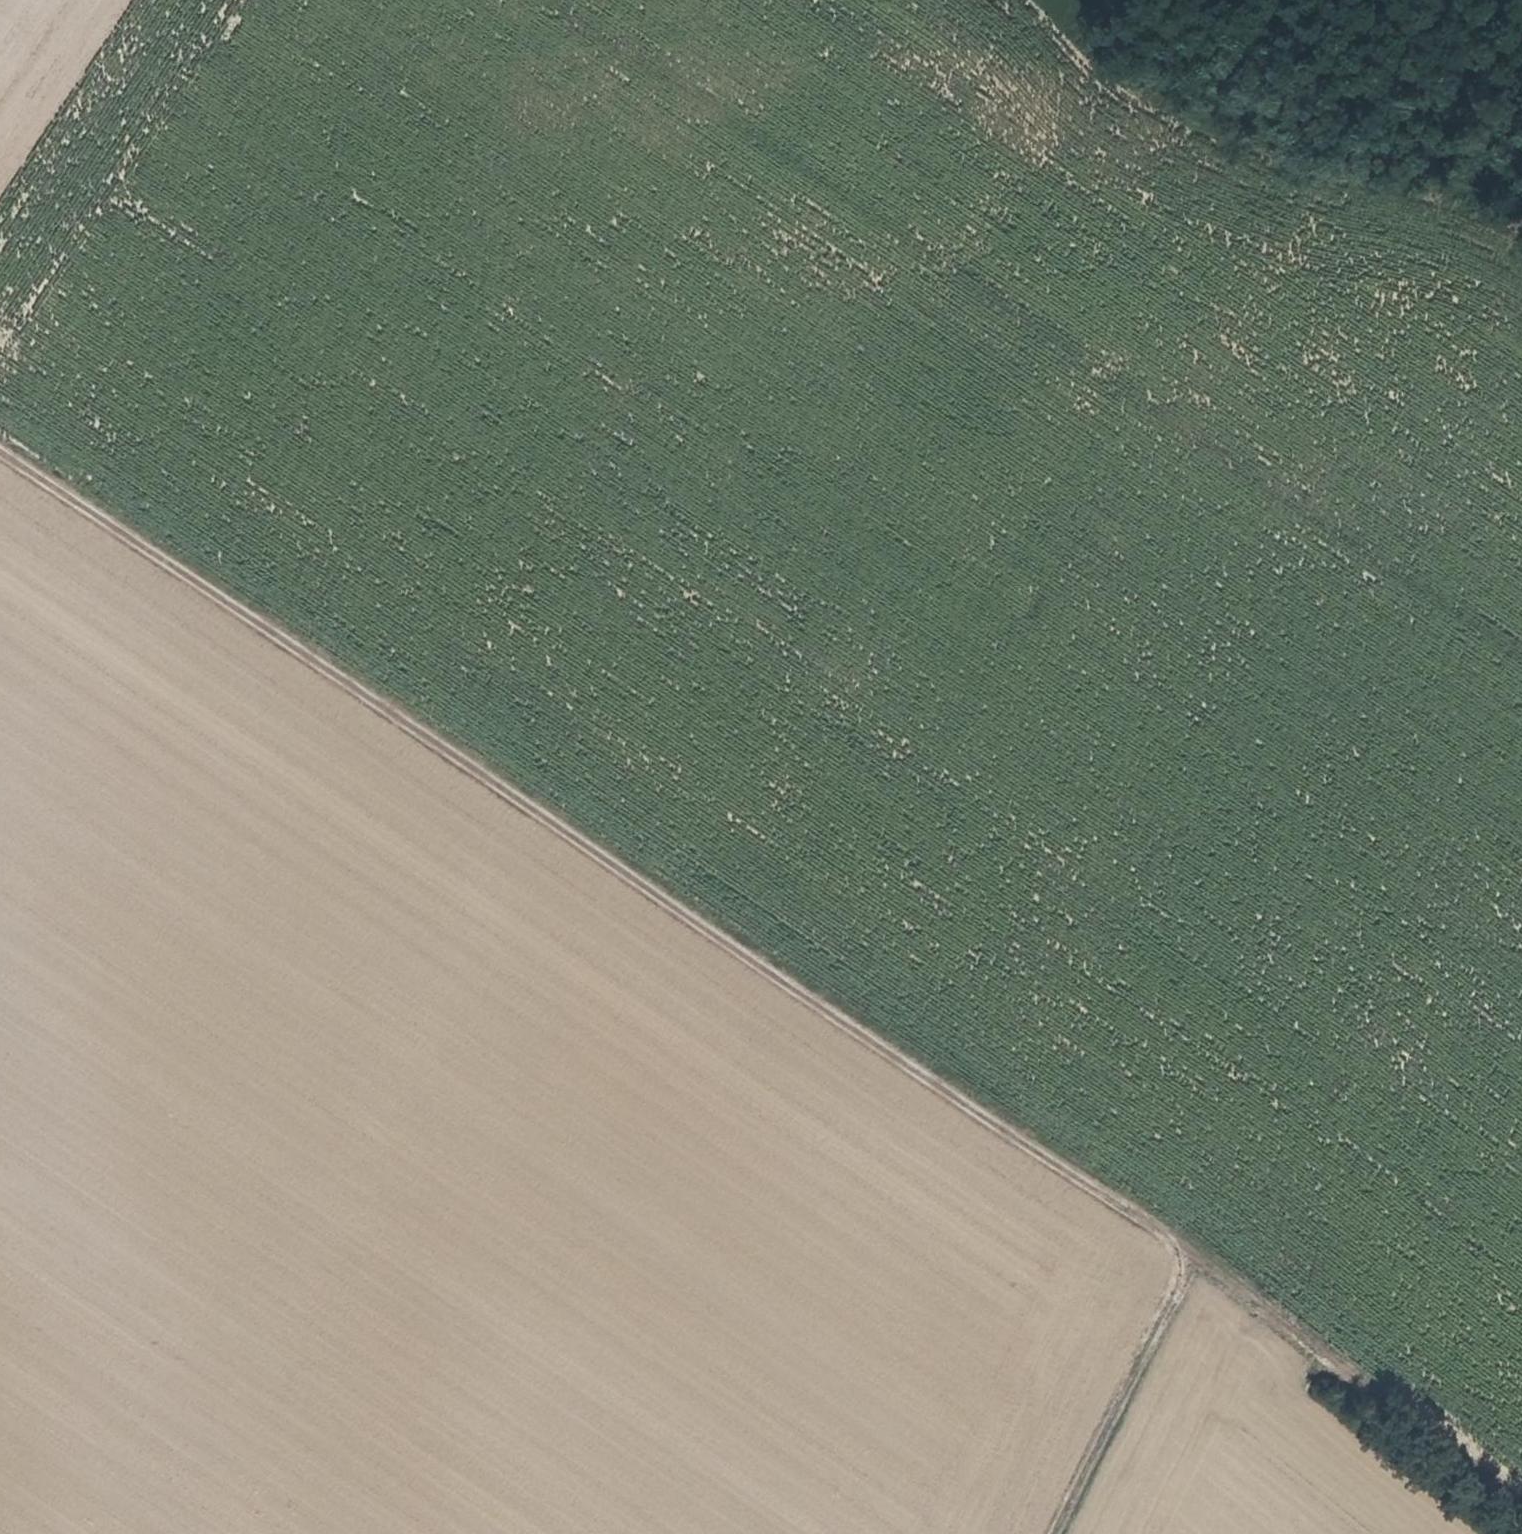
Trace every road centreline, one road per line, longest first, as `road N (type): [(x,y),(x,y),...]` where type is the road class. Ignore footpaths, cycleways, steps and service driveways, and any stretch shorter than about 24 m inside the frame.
road 1 (track): [(0,449),(1178,1246),(1045,1533)]
road 2 (track): [(1178,1246),(1521,1515)]

